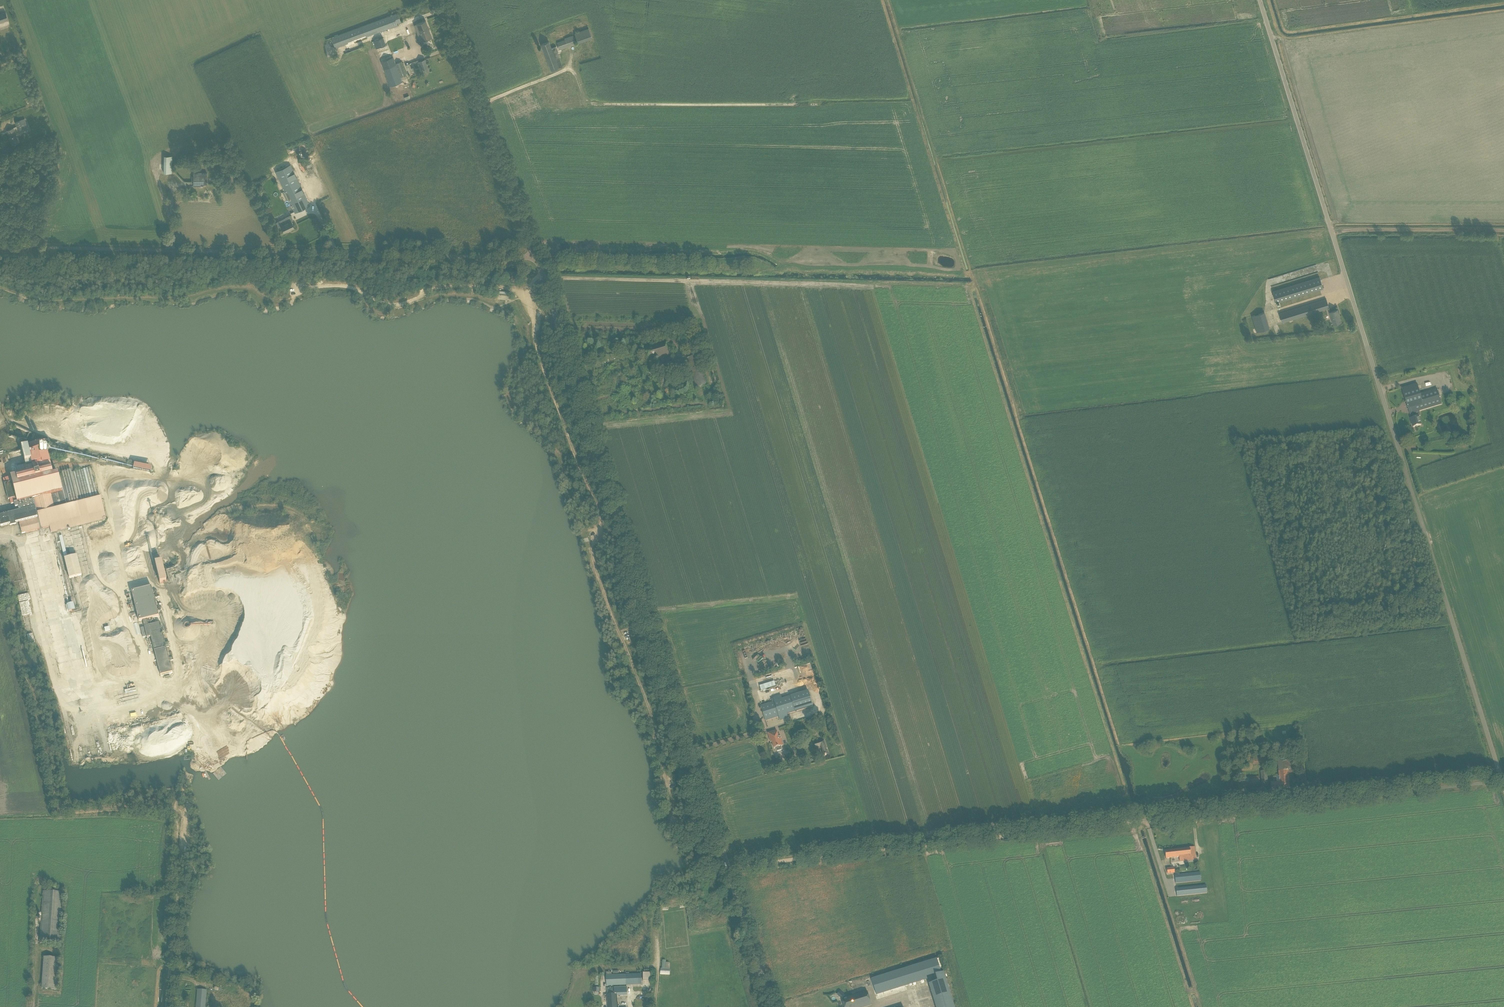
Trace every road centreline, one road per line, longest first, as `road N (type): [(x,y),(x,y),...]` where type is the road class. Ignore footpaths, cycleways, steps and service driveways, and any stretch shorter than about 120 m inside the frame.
road 1 (unclassified): [(1503,781),(1260,0)]
road 2 (unclassified): [(771,1006),(536,257)]
road 3 (unclassified): [(536,257),(32,249)]
road 4 (track): [(729,872),(1136,821)]
road 5 (unclassified): [(1142,821),(1503,781)]
road 6 (unclassified): [(536,257),(442,0)]
road 7 (track): [(1503,233),(1334,234)]
road 8 (track): [(167,1006),(178,847)]

